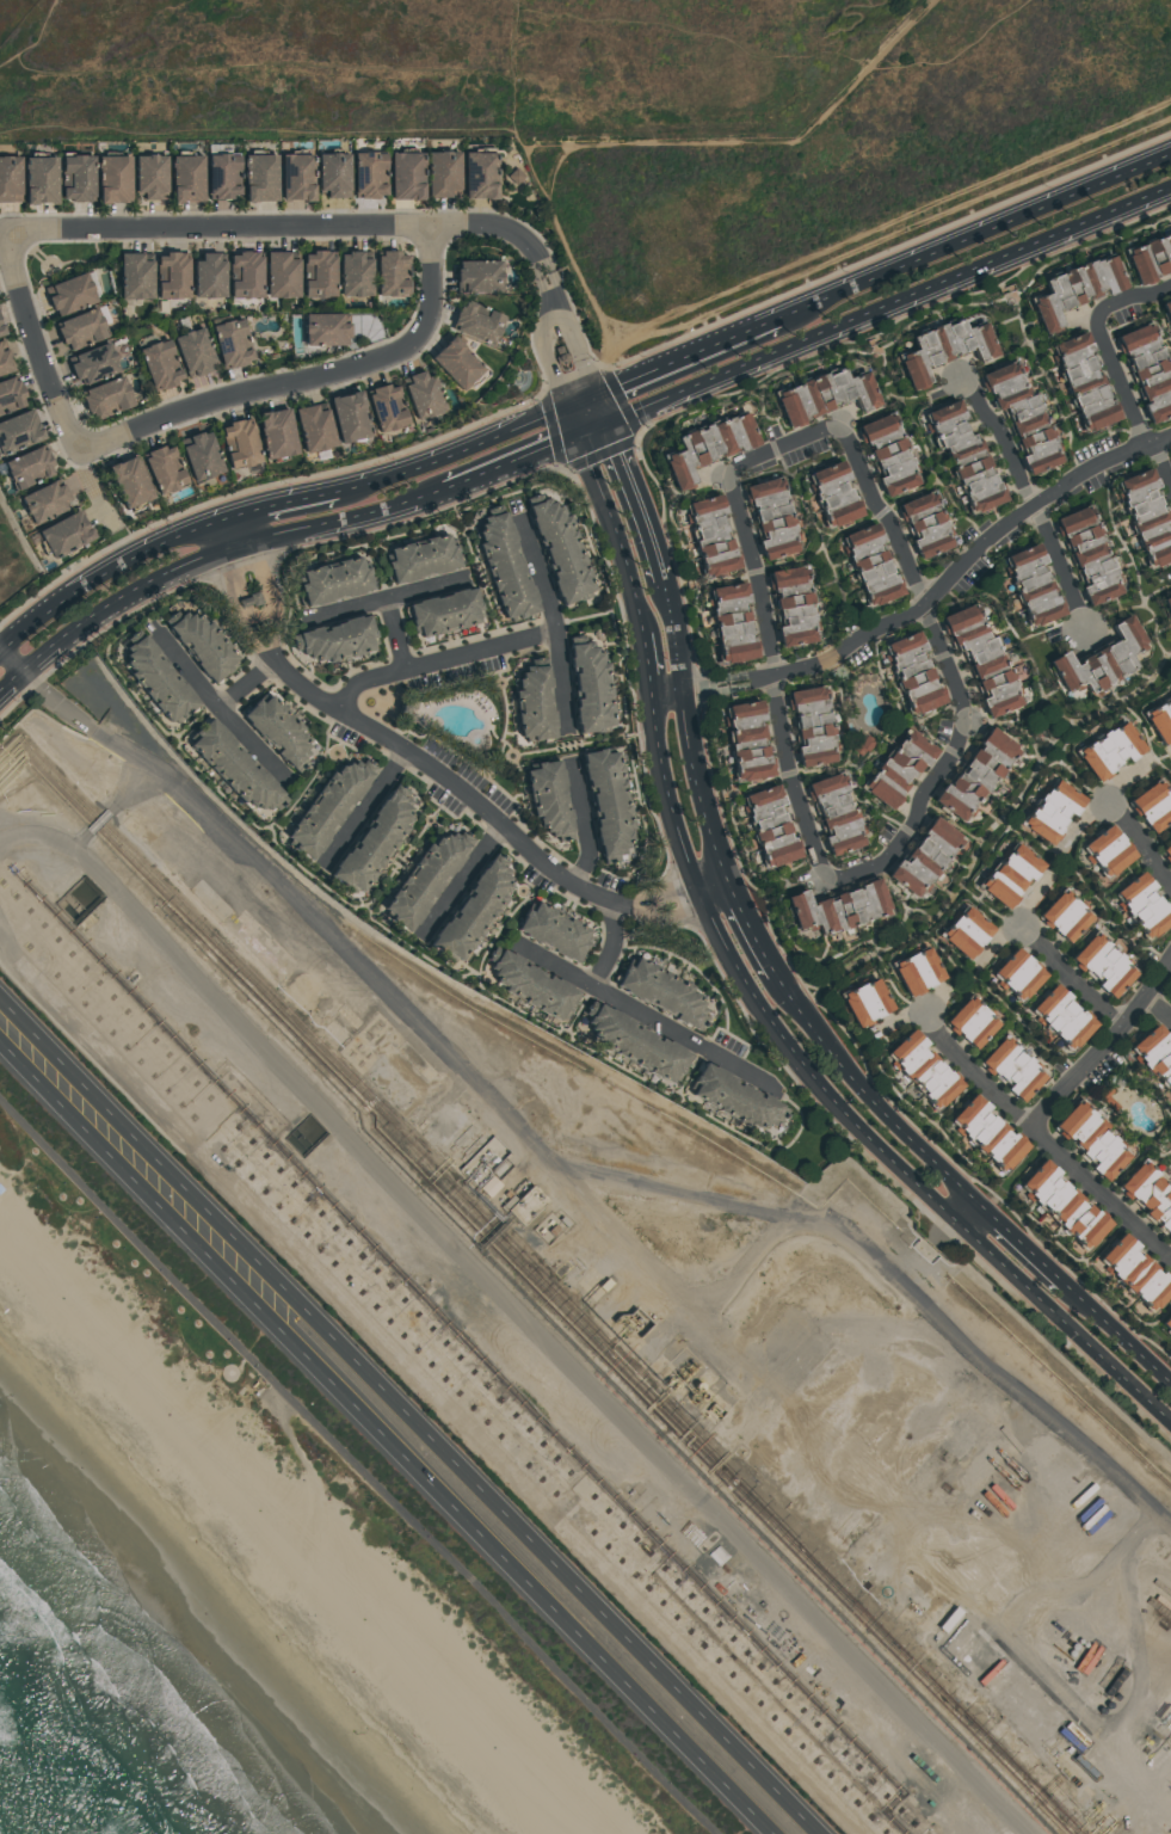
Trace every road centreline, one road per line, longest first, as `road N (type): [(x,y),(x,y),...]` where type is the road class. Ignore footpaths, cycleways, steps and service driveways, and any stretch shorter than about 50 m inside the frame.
road 1 (tertiary): [(652,693),(662,771),(699,892),(778,1035),(855,1125),(1170,1421)]
road 2 (trunk): [(826,1833),(326,1322),(272,1298)]
road 3 (trunk): [(272,1298),(295,1343),(774,1833)]
road 4 (residential): [(239,546),(278,661),(319,697),(408,750),(540,860),(580,887),(633,906),(666,904),(729,880)]
road 5 (secondary): [(574,441),(1170,188)]
road 6 (residential): [(524,233),(487,222),(433,222),(33,227),(17,236)]
road 7 (residential): [(85,447),(411,346),(434,309),(433,222)]
road 8 (residential): [(1170,436),(1087,469),(1034,505),(985,538),(920,605),(830,657),(774,676)]
road 9 (secondary): [(1170,155),(779,318)]
road 10 (trunk): [(0,1017),(272,1298)]
road 11 (residential): [(827,878),(882,867),(966,739),(964,693),(920,605)]
road 12 (residential): [(774,676),(738,473),(752,456),(838,425)]
road 13 (tertiary): [(979,1205),(886,1114),(776,974)]
road 14 (residential): [(759,1077),(518,942)]
road 15 (secondary): [(230,516),(158,540),(0,646)]
road 16 (secondary): [(20,670),(172,568),(239,546)]
road 17 (tertiary): [(562,411),(617,537),(642,633)]
road 18 (residential): [(340,712),(376,678),(557,632)]
road 19 (secondary): [(779,318),(562,411)]
road 20 (secondary): [(562,411),(340,490)]
road 21 (residential): [(17,236),(13,253),(47,369),(85,447)]
road 22 (residential): [(1153,443),(1095,315),(1139,294),(1170,290)]
road 23 (residential): [(568,731),(557,632),(520,518)]
road 24 (secondary): [(239,546),(445,488)]
road 25 (residential): [(1170,963),(1031,1122)]
road 26 (residential): [(774,676),(793,793),(827,878)]
road 27 (residential): [(838,425),(855,437),(920,605)]
road 28 (tertiary): [(665,581),(593,396)]
road 29 (tertiary): [(729,880),(683,689)]
road 30 (residential): [(1031,1122),(1170,1254)]
road 31 (residential): [(167,642),(294,784)]
road 32 (residential): [(470,578),(308,620)]
road 33 (residential): [(1031,1122),(926,1013)]
road 34 (residential): [(1034,505),(966,379)]
road 35 (residential): [(408,750),(327,868)]
road 36 (tertiary): [(1170,1383),(1067,1286)]
road 37 (residential): [(1117,1029),(1023,925)]
road 38 (residential): [(505,826),(424,940)]
road 39 (residential): [(1034,505),(1090,632)]
road 40 (secondary): [(445,488),(574,441)]
road 41 (residential): [(580,887),(593,856),(577,761)]

